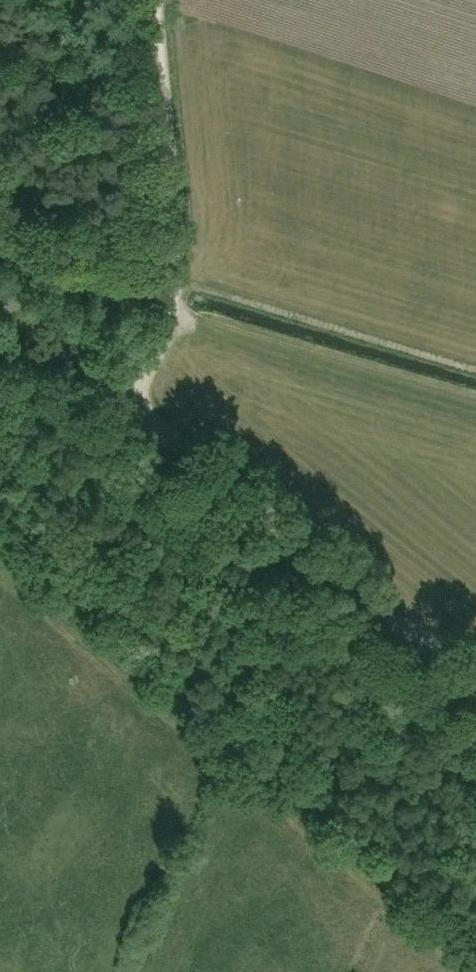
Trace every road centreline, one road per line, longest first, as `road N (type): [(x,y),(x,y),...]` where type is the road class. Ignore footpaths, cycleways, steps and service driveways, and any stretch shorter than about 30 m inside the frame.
road 1 (unclassified): [(475,685),(0,301)]
road 2 (track): [(475,947),(283,806),(0,574)]
road 3 (track): [(175,292),(154,0)]

